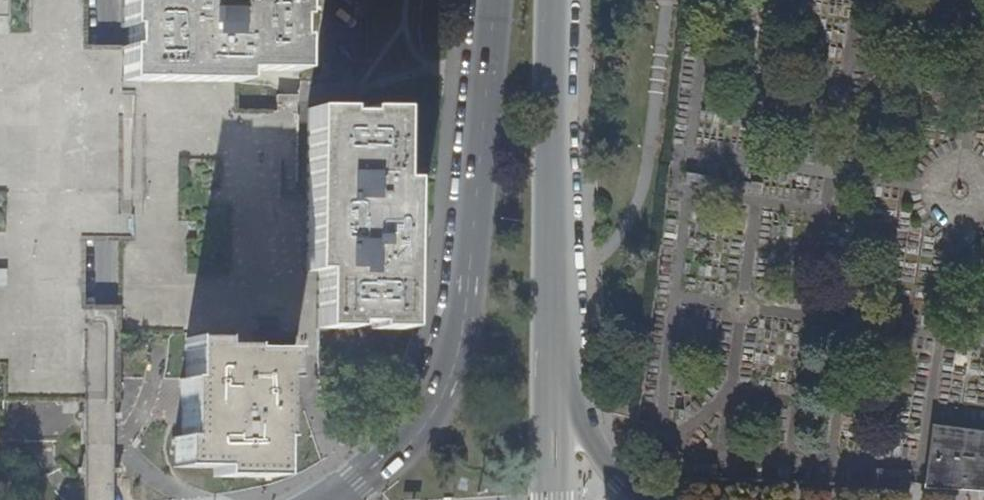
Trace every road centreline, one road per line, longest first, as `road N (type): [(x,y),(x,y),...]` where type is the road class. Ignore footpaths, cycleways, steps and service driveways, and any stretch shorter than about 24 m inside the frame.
road 1 (primary): [(496,0),(458,346),(420,420),(335,499)]
road 2 (residential): [(94,499),(88,402),(95,0)]
road 3 (primary): [(552,363),(553,0)]
road 4 (residential): [(635,499),(607,470),(552,363)]
road 5 (primary): [(551,499),(552,363)]

